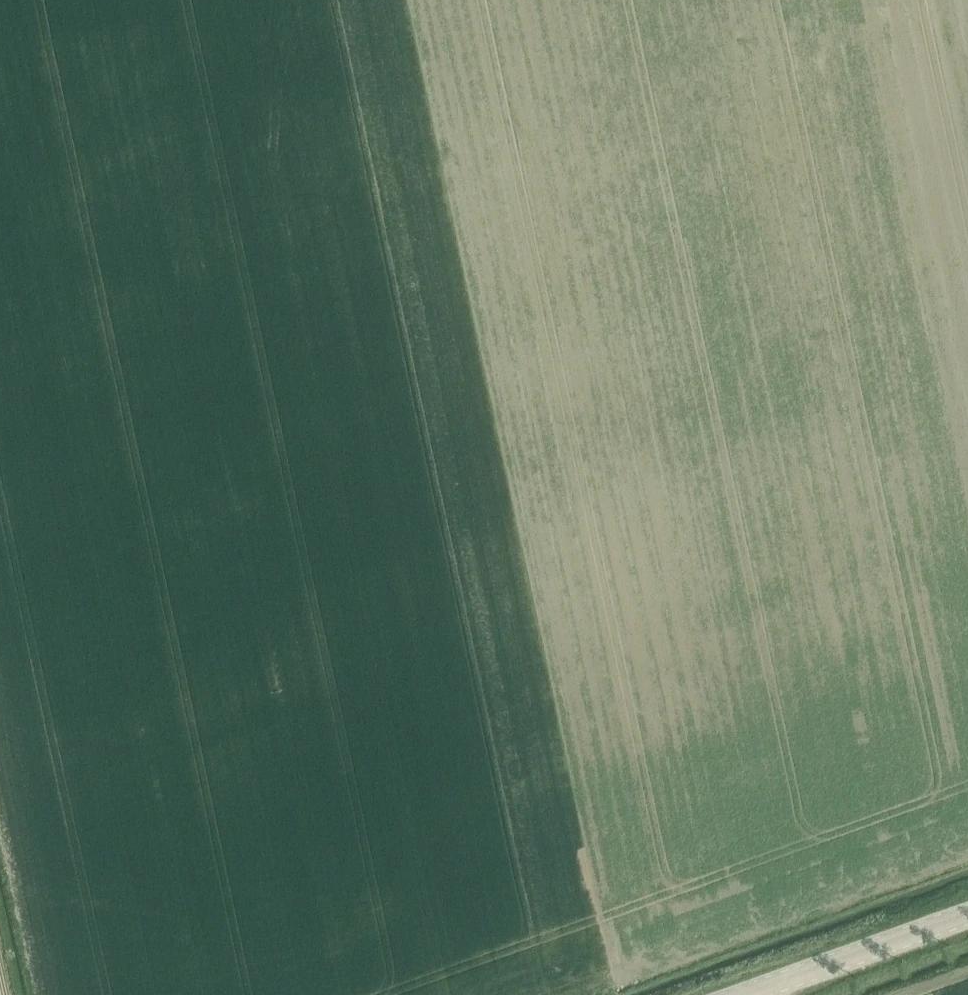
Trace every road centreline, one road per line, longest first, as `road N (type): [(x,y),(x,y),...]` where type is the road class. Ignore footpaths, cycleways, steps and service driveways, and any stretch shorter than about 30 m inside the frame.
road 1 (tertiary): [(742,994),(967,914)]

